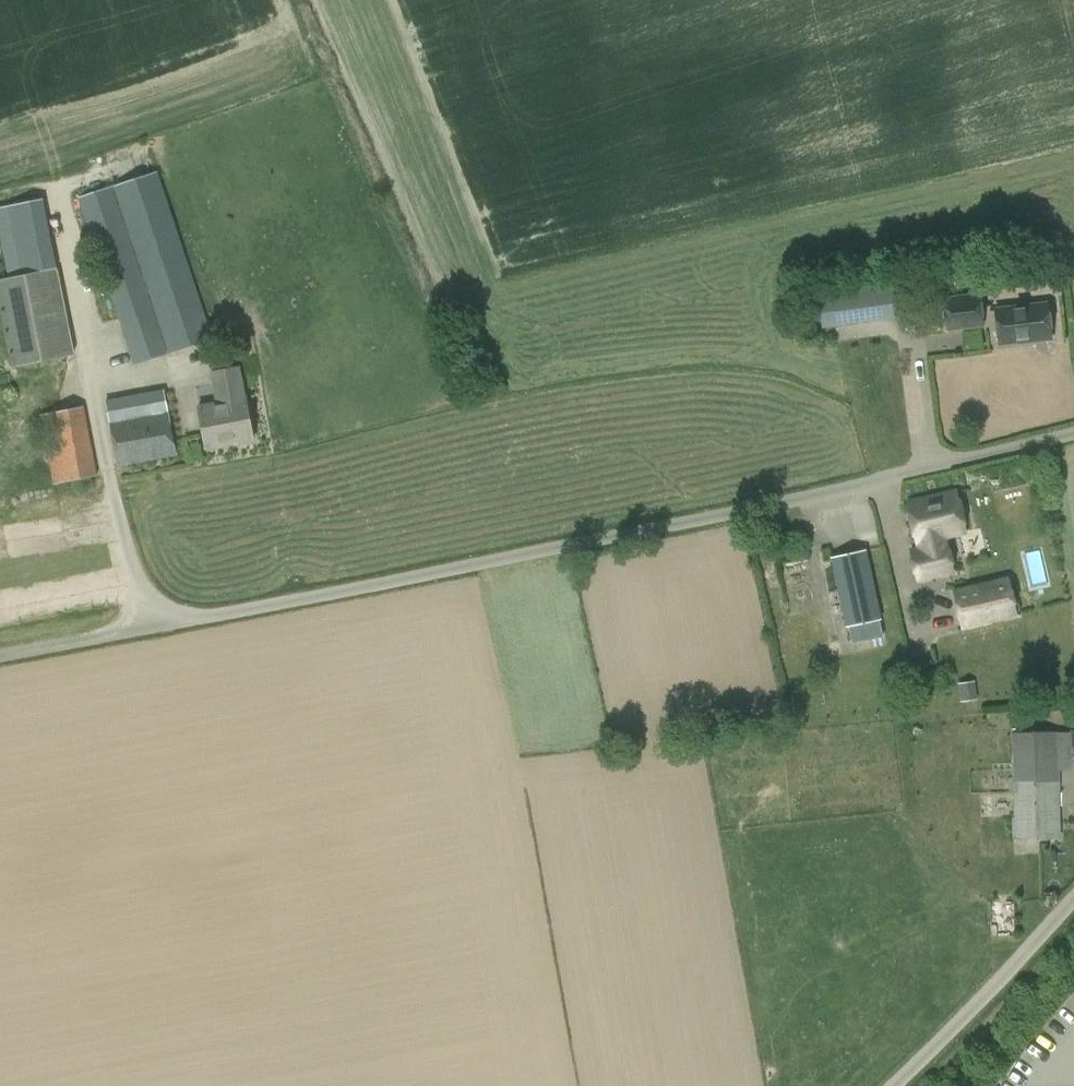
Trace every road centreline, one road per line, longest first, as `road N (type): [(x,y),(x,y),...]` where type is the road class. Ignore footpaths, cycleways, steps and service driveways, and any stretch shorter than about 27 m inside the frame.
road 1 (unclassified): [(0,662),(597,548),(1073,437)]
road 2 (unclassified): [(893,1085),(998,981),(1073,887)]

